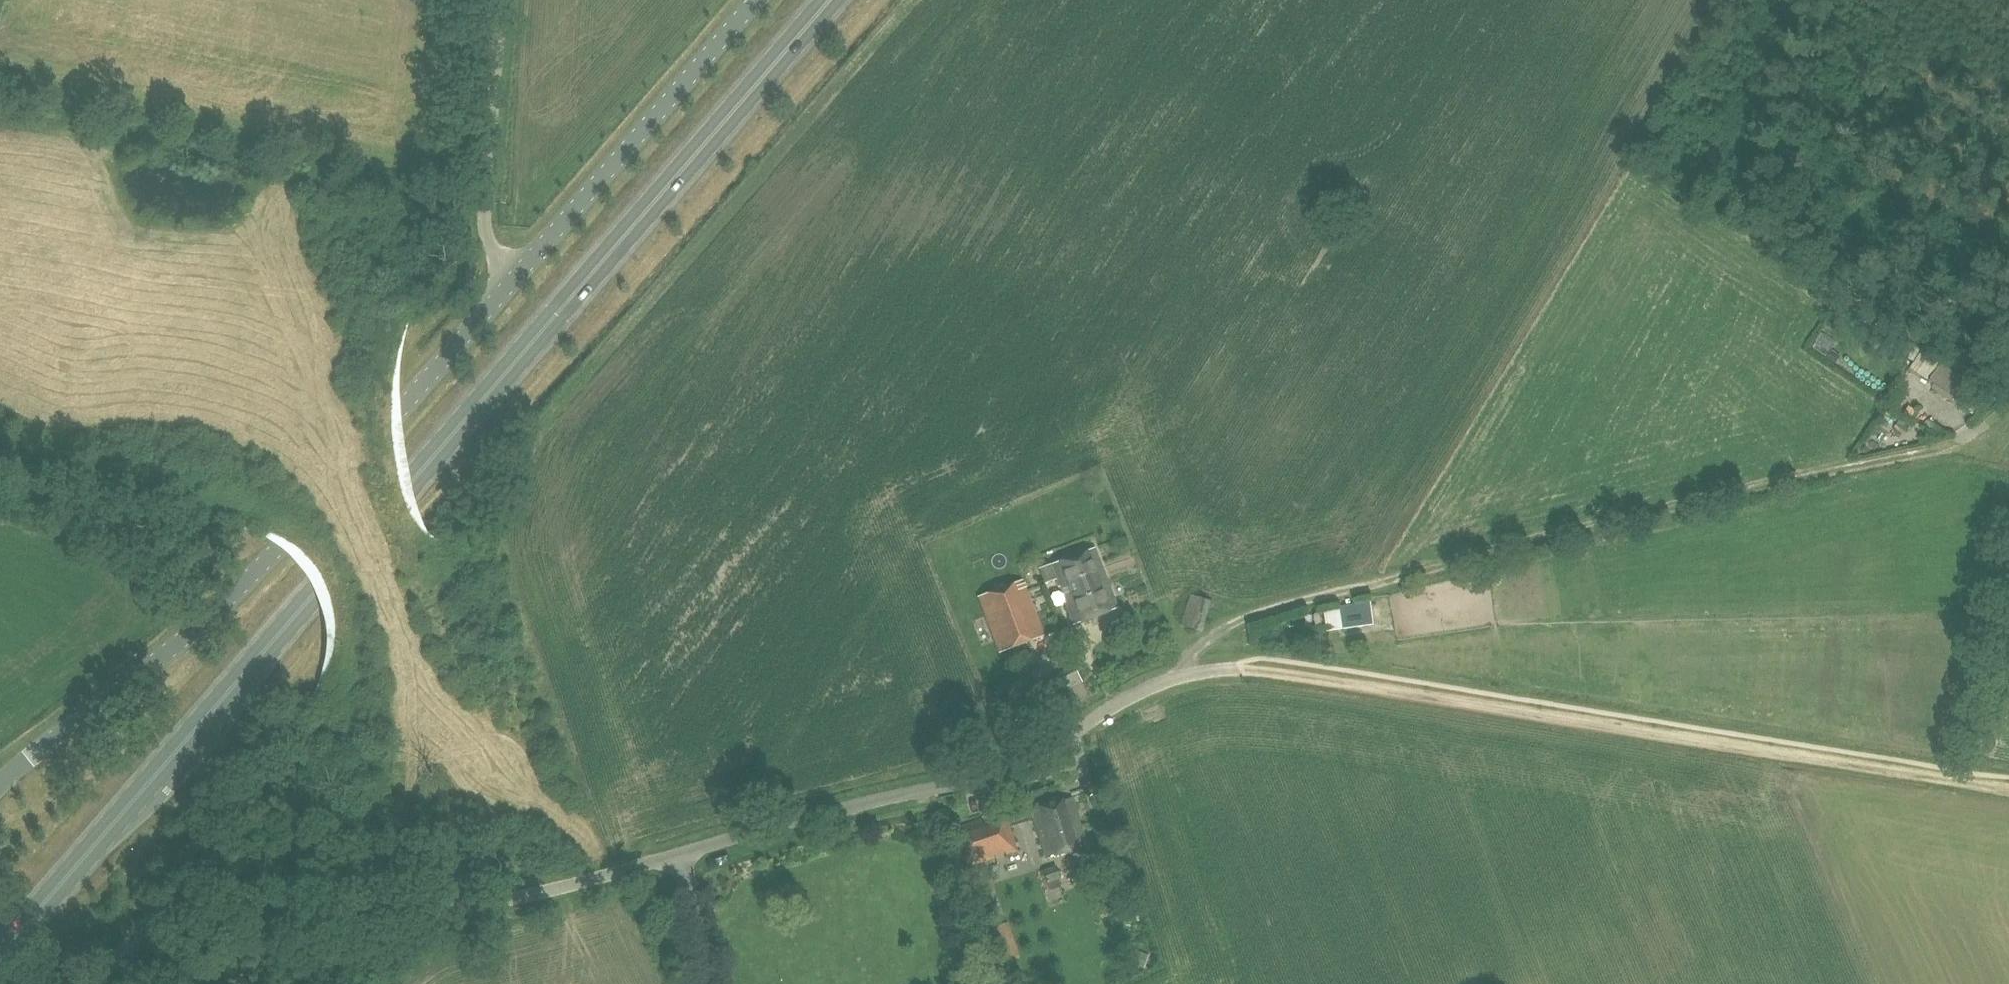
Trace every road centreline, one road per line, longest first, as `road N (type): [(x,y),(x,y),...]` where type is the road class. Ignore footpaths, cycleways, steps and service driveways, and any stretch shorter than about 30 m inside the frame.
road 1 (primary): [(0,953),(829,0)]
road 2 (unclassified): [(111,983),(127,947),(152,918),(458,907),(558,888),(1007,768),(1153,685),(1189,674)]
road 3 (unclassified): [(0,786),(261,566),(757,0)]
road 4 (track): [(1189,674),(1253,668),(1348,680),(2008,788)]
road 5 (track): [(378,573),(418,682),(443,717),(568,823),(599,877)]
road 6 (track): [(501,0),(486,226),(512,282)]

